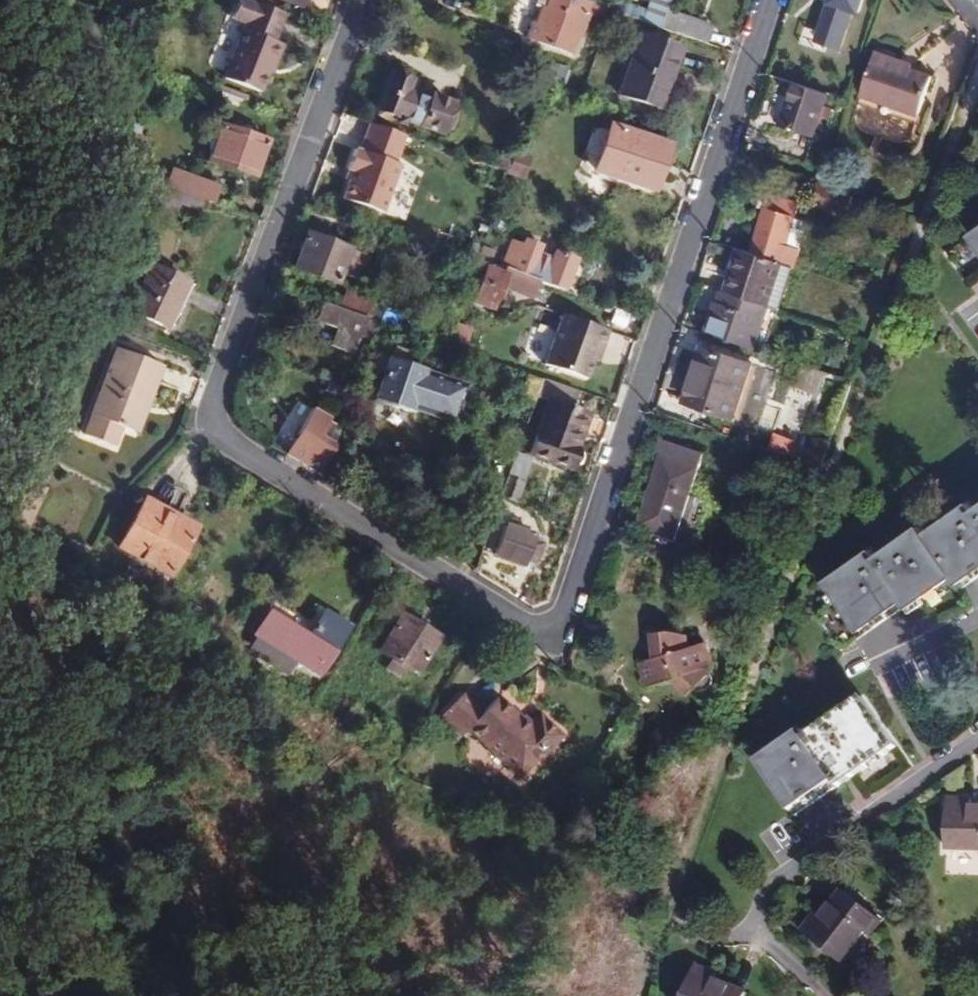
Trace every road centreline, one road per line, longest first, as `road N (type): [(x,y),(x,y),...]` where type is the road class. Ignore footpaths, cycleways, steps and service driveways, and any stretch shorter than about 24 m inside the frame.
road 1 (residential): [(771,0),(553,637),(221,440),(214,407),(222,361),(359,0)]
road 2 (track): [(977,76),(645,970)]

